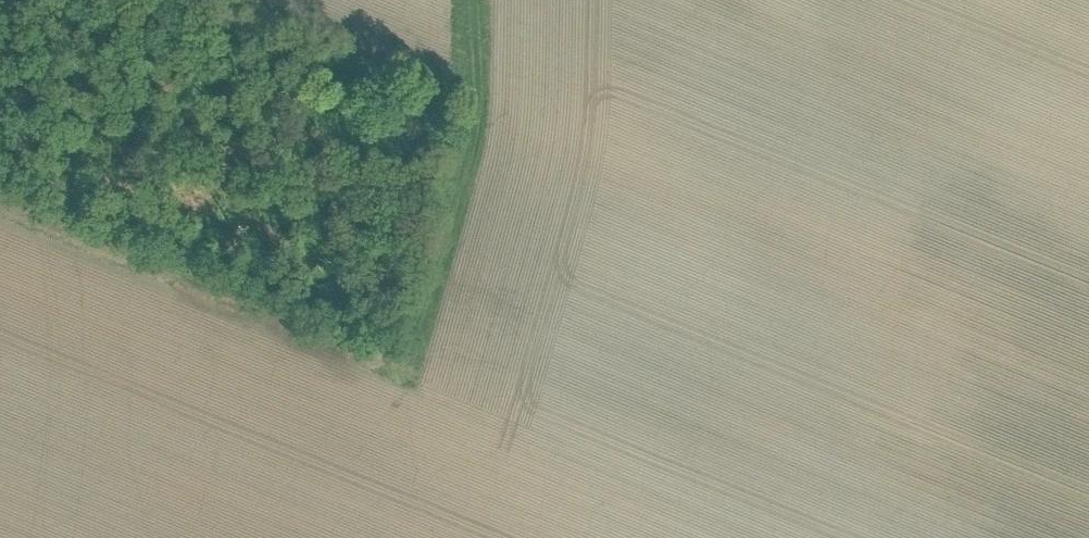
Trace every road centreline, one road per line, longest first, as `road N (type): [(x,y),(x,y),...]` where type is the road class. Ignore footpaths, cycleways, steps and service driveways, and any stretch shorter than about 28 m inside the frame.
road 1 (track): [(466,0),(462,113),(398,347)]

